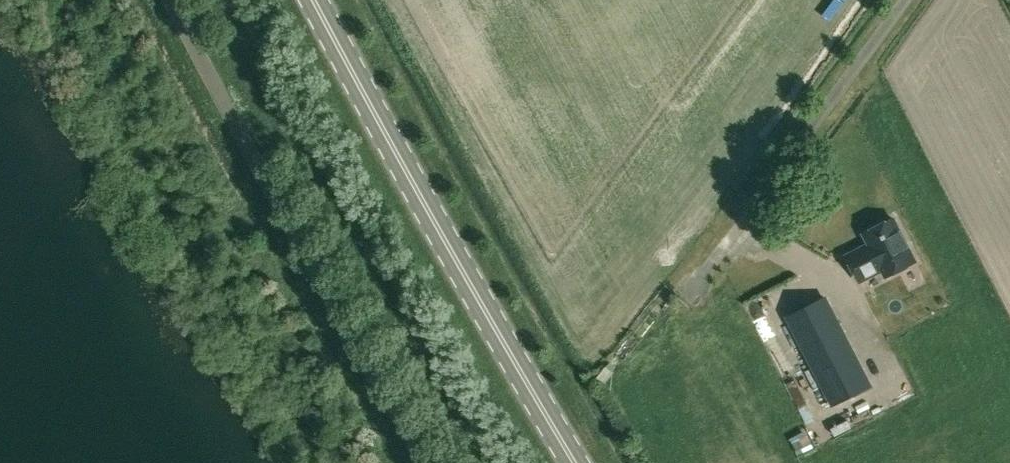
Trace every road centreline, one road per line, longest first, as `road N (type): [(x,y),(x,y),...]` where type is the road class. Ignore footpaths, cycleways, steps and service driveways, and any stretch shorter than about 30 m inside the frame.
road 1 (primary): [(313,0),(576,462)]
road 2 (unclassified): [(422,462),(177,0)]
road 3 (unclassified): [(697,288),(907,0)]

